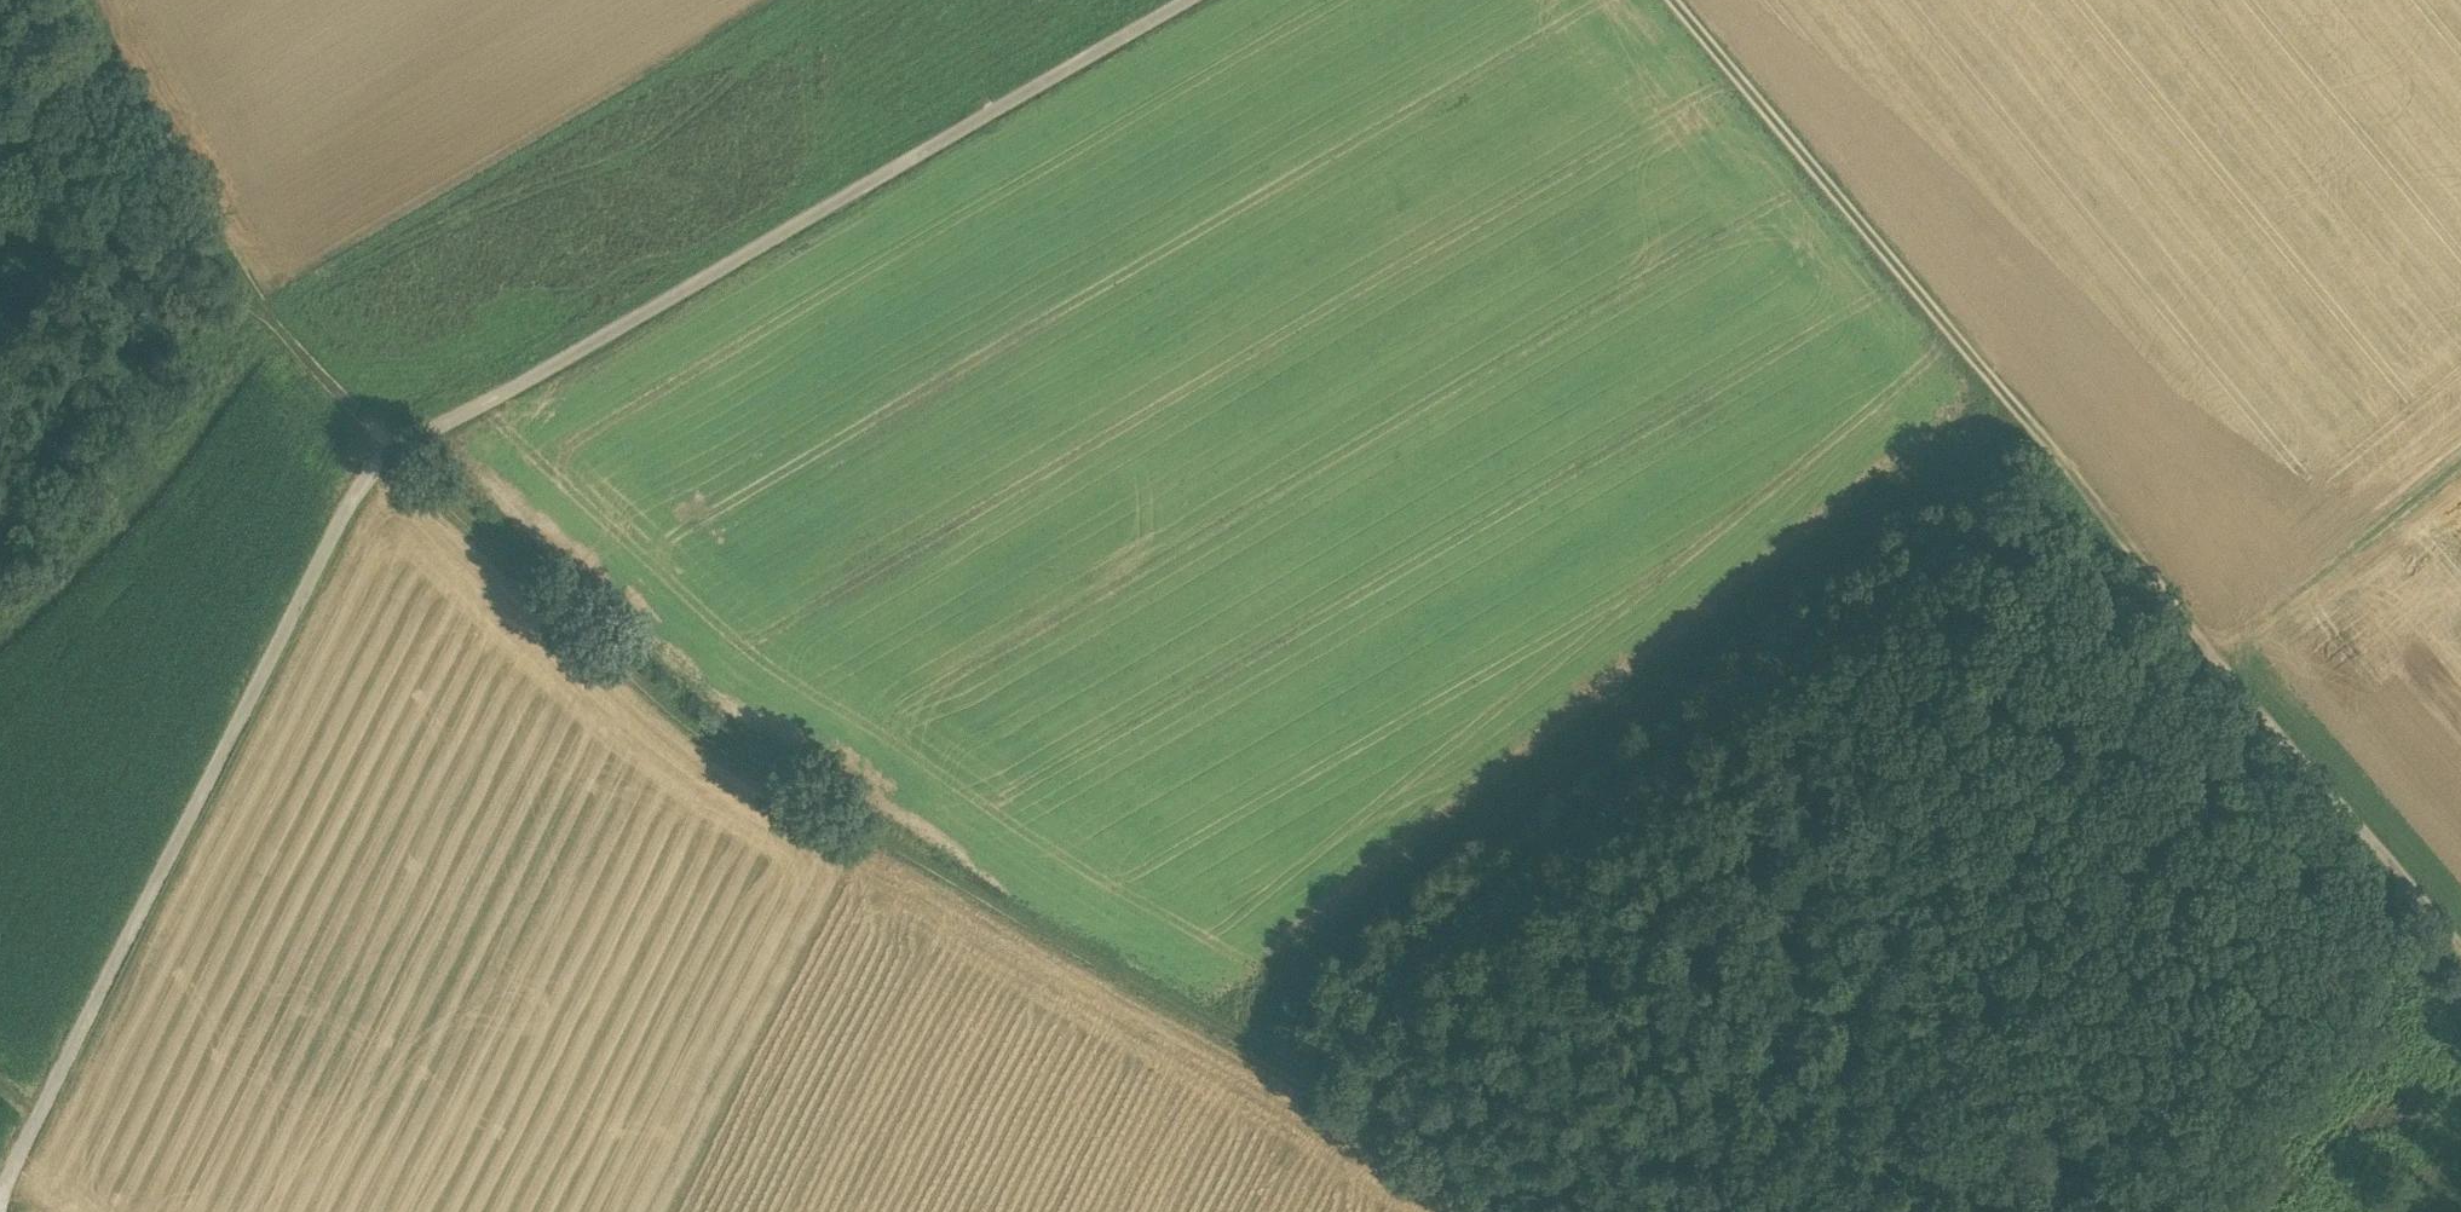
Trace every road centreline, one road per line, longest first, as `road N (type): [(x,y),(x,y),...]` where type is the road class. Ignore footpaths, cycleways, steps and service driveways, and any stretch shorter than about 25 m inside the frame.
road 1 (track): [(0,1195),(133,916),(350,511),(390,456),(1192,0)]
road 2 (track): [(1669,0),(2053,469),(2460,934)]
road 3 (track): [(264,331),(630,673)]
road 4 (track): [(84,0),(236,306),(264,331)]
road 5 (track): [(2236,676),(2460,496)]
road 6 (track): [(1489,1211),(1293,1068)]

